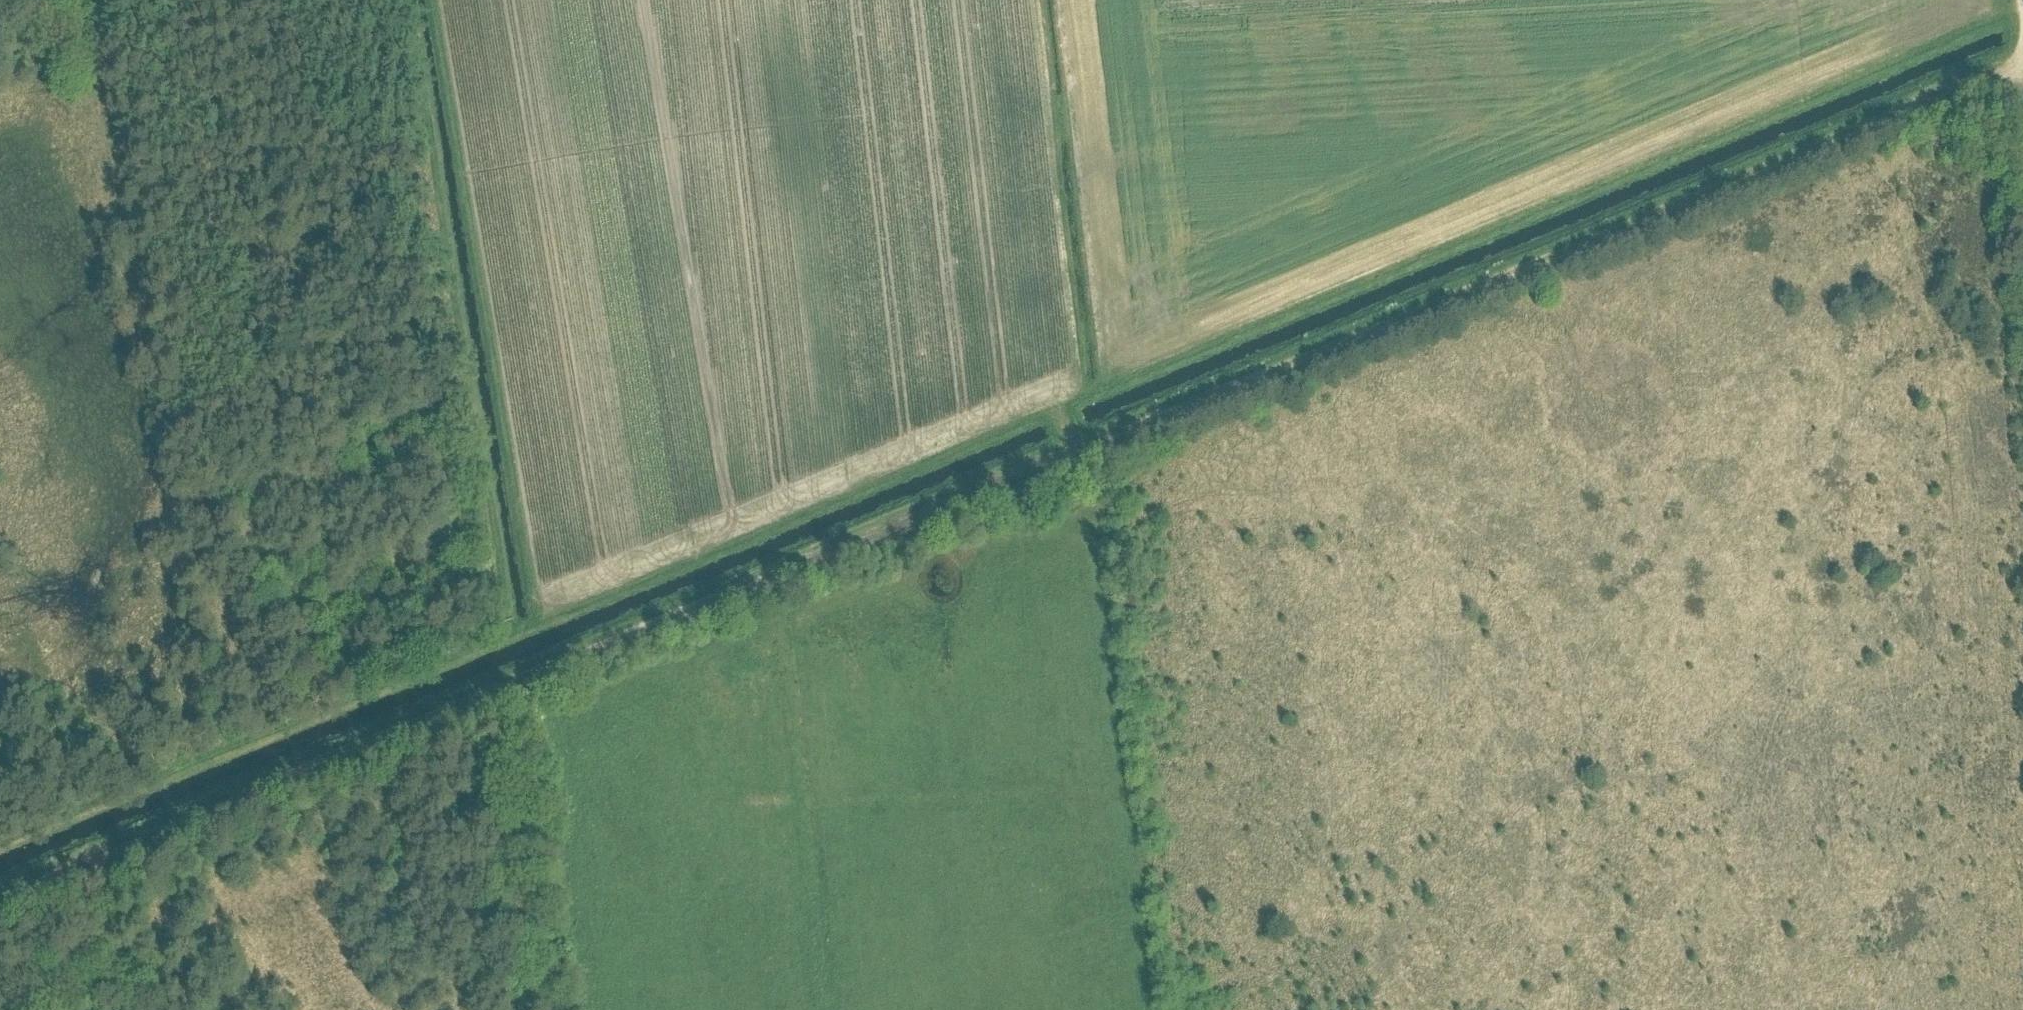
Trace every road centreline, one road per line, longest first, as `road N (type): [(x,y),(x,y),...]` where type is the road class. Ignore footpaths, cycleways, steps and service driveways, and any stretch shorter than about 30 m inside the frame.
road 1 (track): [(0,899),(1927,103),(2022,82)]

